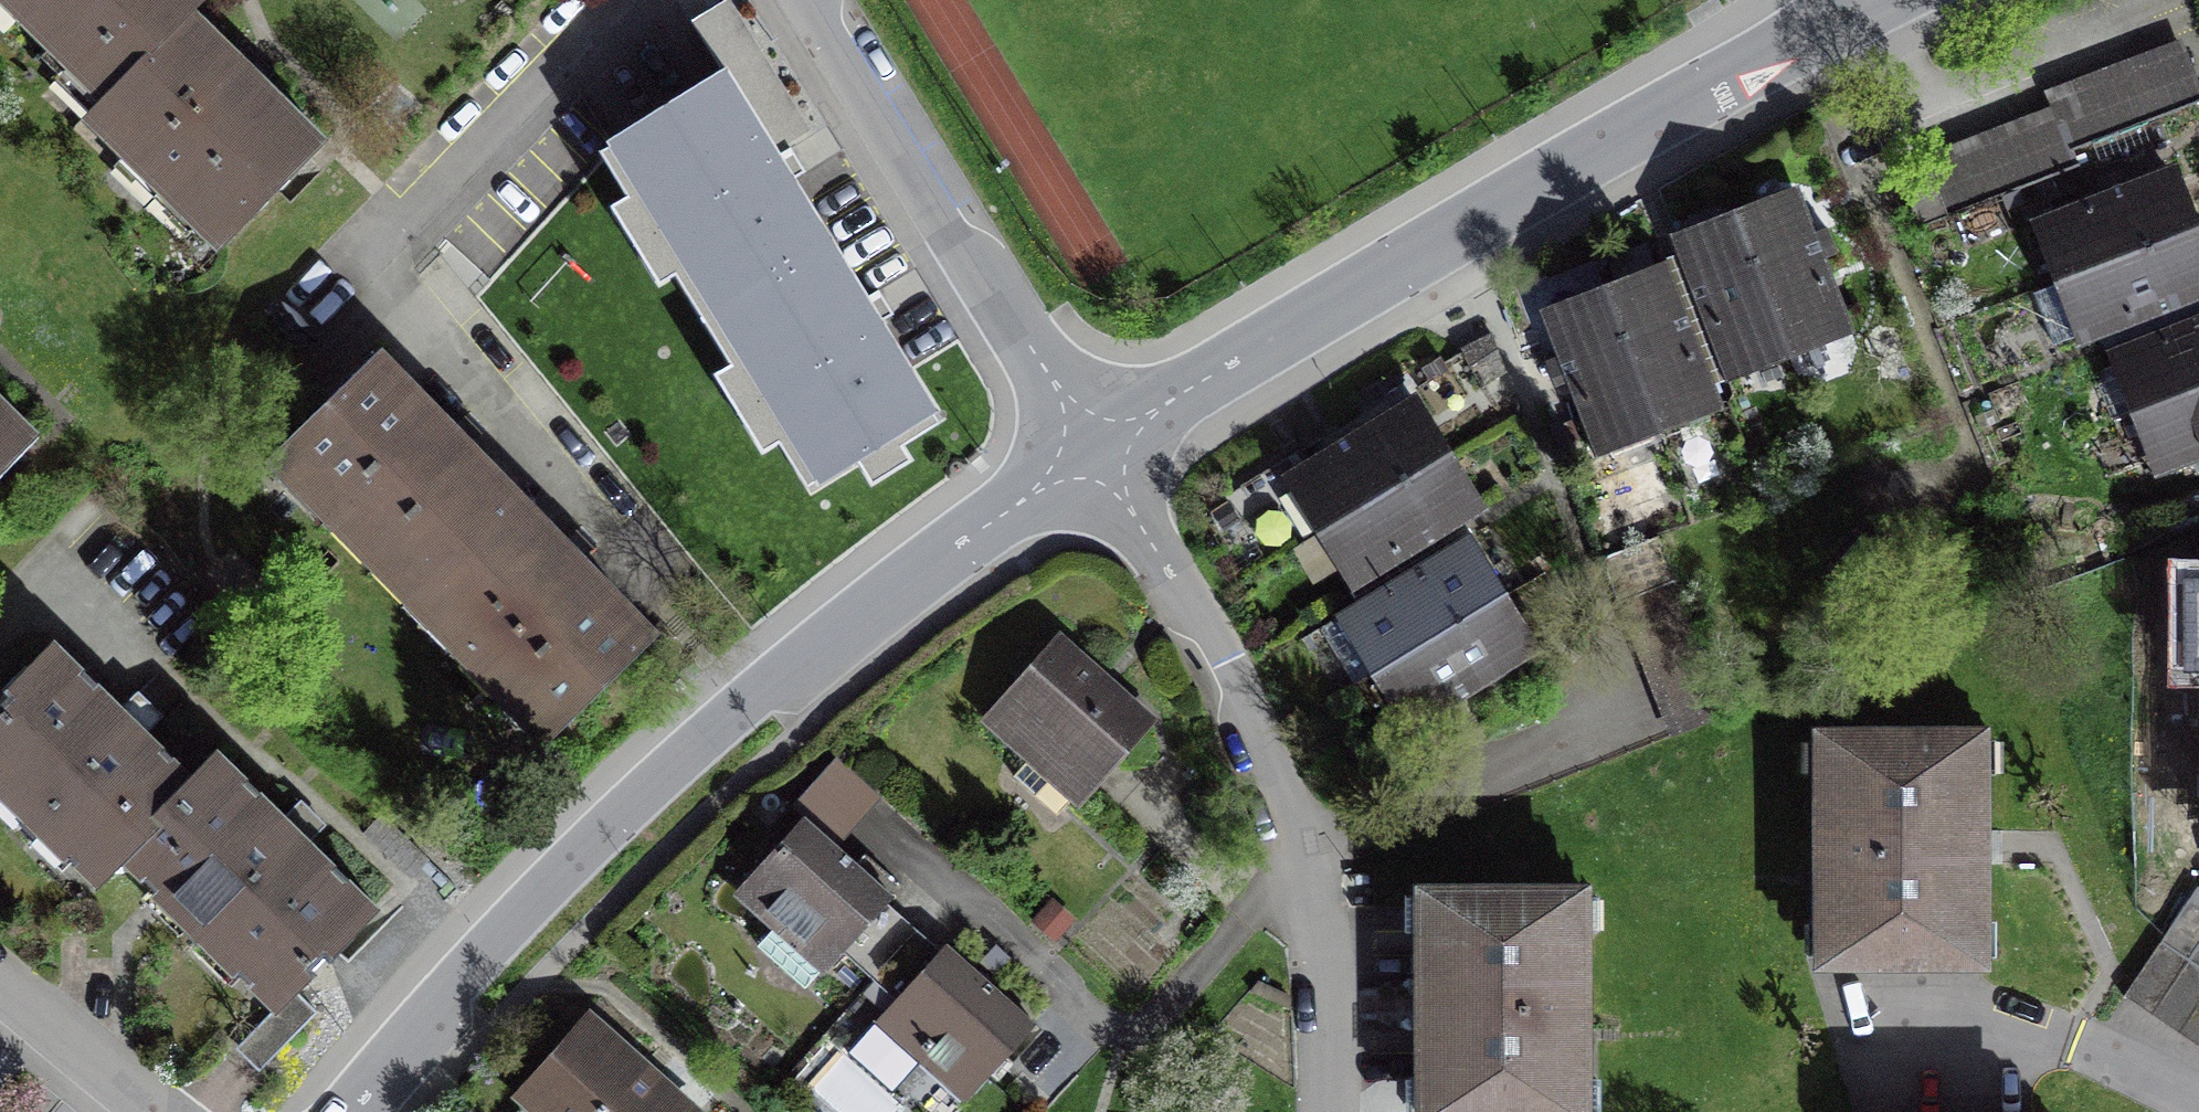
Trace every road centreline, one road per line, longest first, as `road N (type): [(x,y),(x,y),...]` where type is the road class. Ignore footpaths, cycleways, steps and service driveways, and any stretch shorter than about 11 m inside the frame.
road 1 (residential): [(1093,449),(785,676),(557,890),(357,1111)]
road 2 (residential): [(1865,0),(1093,449)]
road 3 (residential): [(662,597),(365,267),(627,0)]
road 4 (residential): [(1302,855),(1153,1022),(1117,1031),(1099,1026),(1058,978),(888,839)]
road 5 (residential): [(820,0),(1093,449)]
road 6 (residential): [(1093,449),(1222,664),(1302,855)]
road 7 (residential): [(1302,855),(1318,943),(1325,1111)]
road 8 (residential): [(159,1111),(0,983)]

